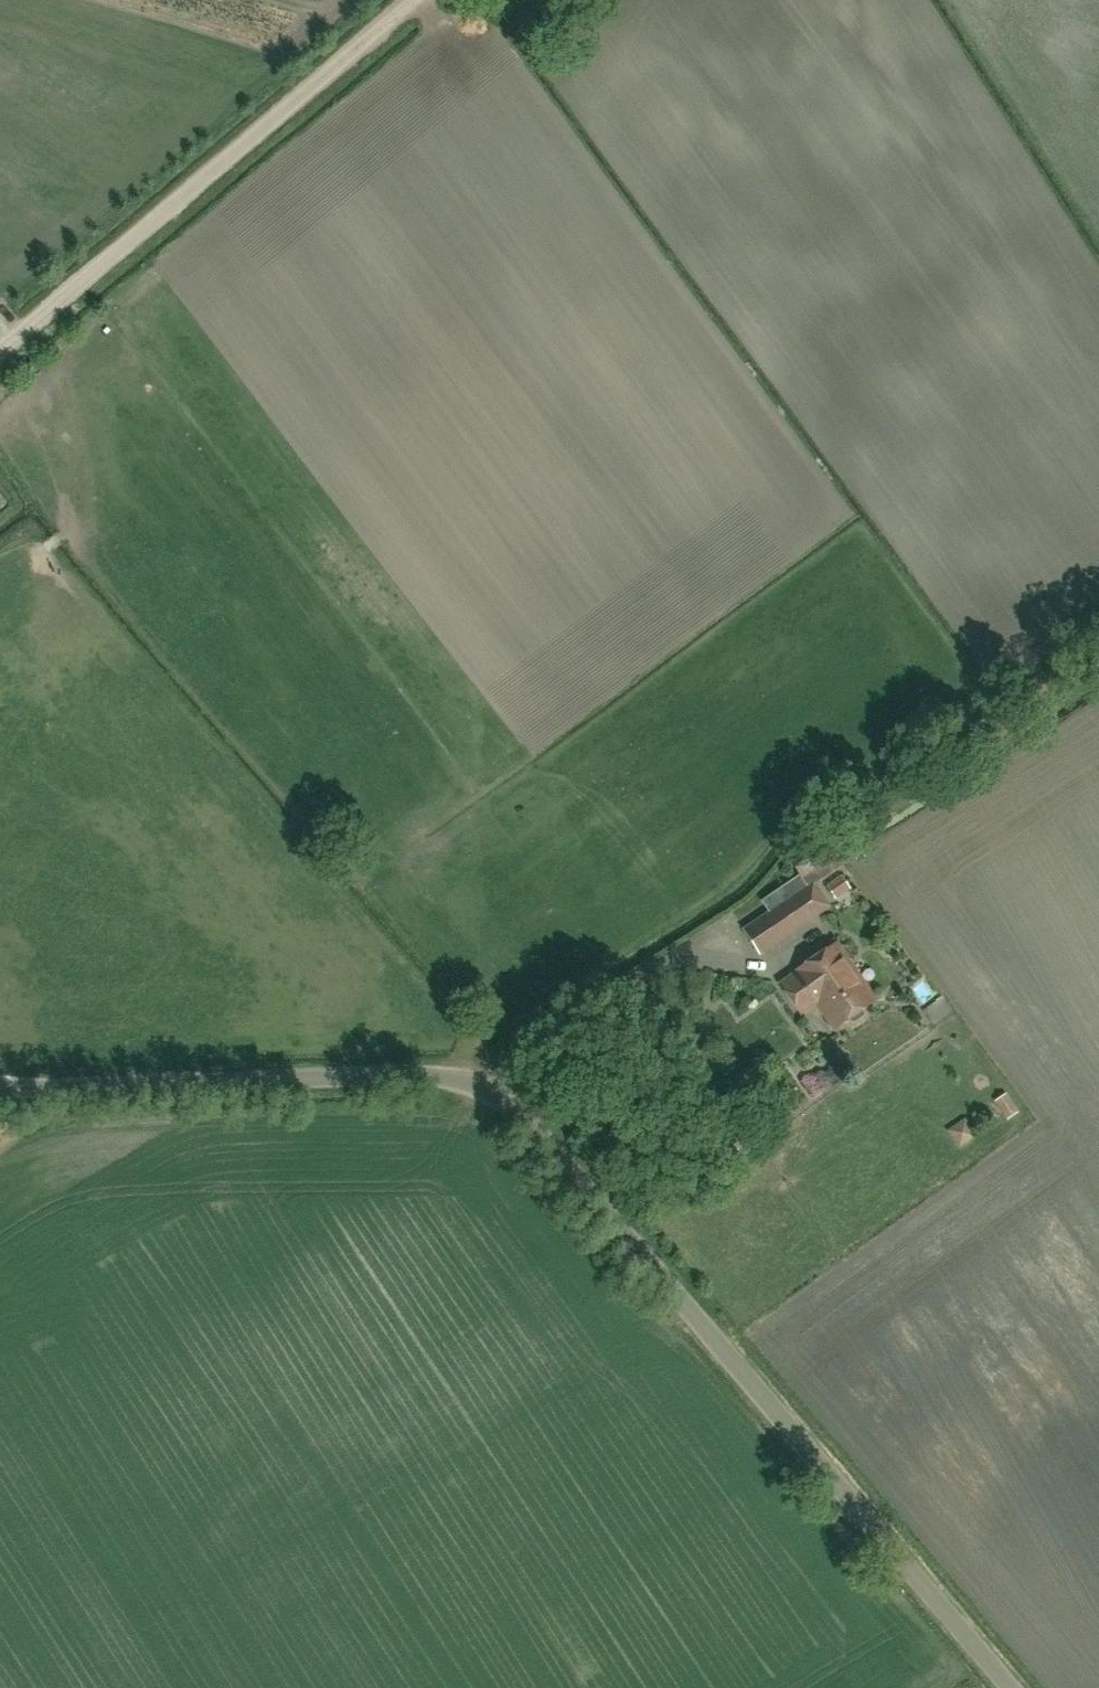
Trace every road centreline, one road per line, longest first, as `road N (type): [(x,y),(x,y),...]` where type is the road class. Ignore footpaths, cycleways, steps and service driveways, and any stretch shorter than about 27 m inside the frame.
road 1 (unclassified): [(0,1088),(409,1074),(477,1082),(530,1123),(1008,1687)]
road 2 (unclassified): [(0,349),(415,0)]

